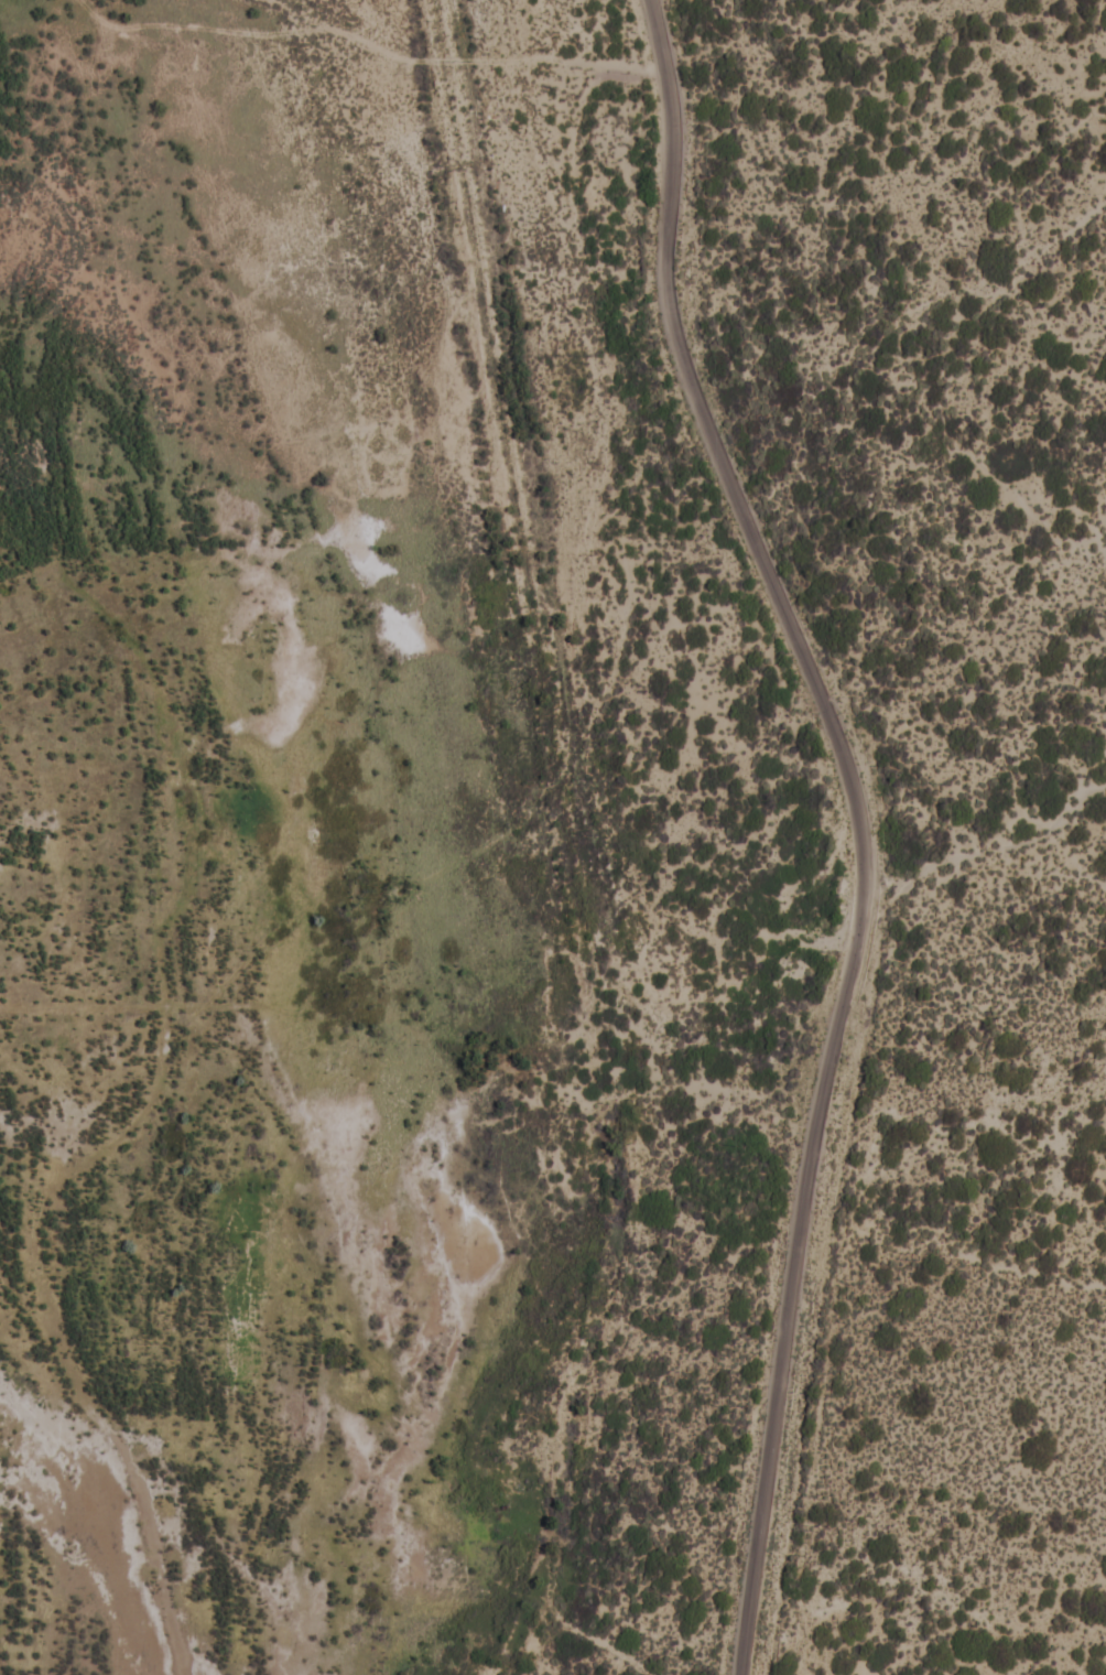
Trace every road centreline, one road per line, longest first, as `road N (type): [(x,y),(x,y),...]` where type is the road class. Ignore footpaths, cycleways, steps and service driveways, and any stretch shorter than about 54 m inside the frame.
road 1 (residential): [(747,1674),(844,852),(759,522),(692,364),(680,120),(650,0)]

